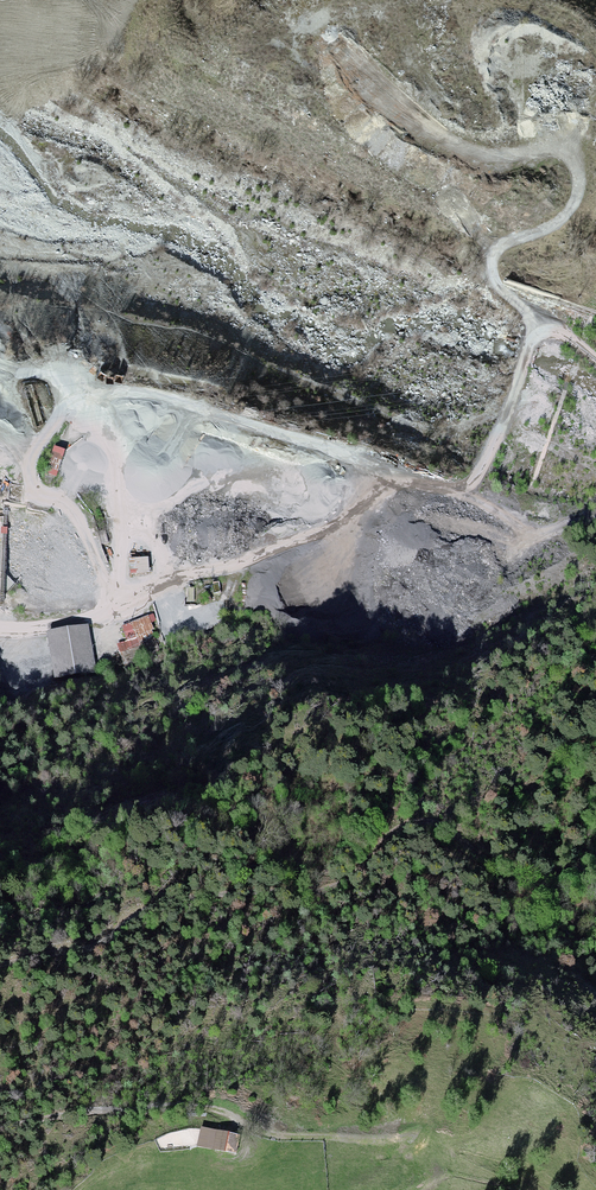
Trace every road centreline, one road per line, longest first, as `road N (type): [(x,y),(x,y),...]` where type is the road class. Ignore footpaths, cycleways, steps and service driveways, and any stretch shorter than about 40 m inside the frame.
road 1 (track): [(102,618),(152,589),(325,531),(367,476),(462,502),(500,430),(538,326)]
road 2 (track): [(377,848),(346,884),(150,905),(98,947),(0,966)]
road 3 (track): [(595,863),(538,883),(436,824),(413,823),(377,848)]
road 4 (track): [(492,249),(490,268),(501,291),(595,362)]

